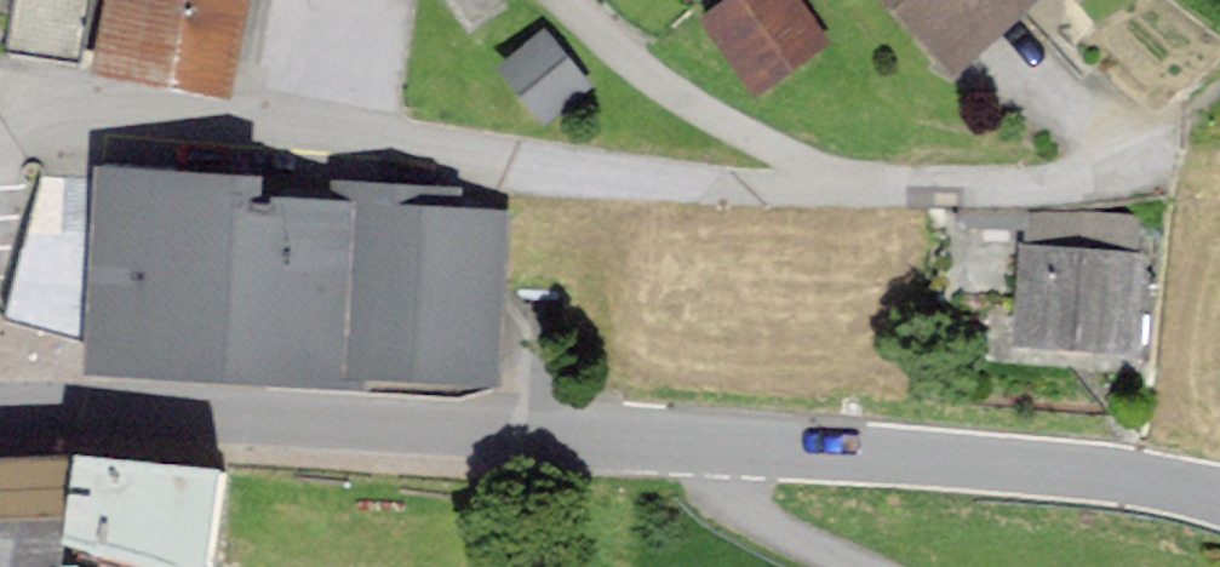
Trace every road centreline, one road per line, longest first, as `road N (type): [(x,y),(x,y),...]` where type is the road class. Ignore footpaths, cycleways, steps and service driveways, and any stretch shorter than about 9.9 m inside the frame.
road 1 (unclassified): [(0,410),(564,434),(1089,471),(1219,496)]
road 2 (residential): [(835,195),(662,194),(79,123),(0,161)]
road 3 (residential): [(1180,130),(1099,184),(972,196),(835,195)]
road 4 (residential): [(835,195),(628,52),(581,0)]

